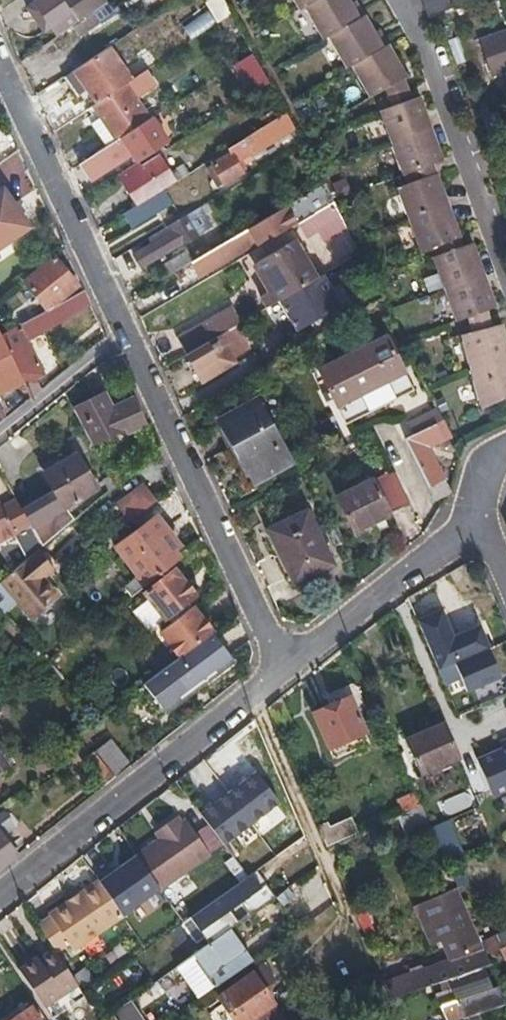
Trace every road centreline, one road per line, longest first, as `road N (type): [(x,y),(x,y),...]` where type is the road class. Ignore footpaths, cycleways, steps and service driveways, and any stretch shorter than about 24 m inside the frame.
road 1 (residential): [(285,668),(0,893)]
road 2 (residential): [(285,668),(143,348)]
road 3 (residential): [(143,348),(0,53)]
road 4 (residential): [(505,282),(430,73),(391,0)]
road 5 (residential): [(473,526),(285,668)]
road 6 (residential): [(143,348),(0,458)]

